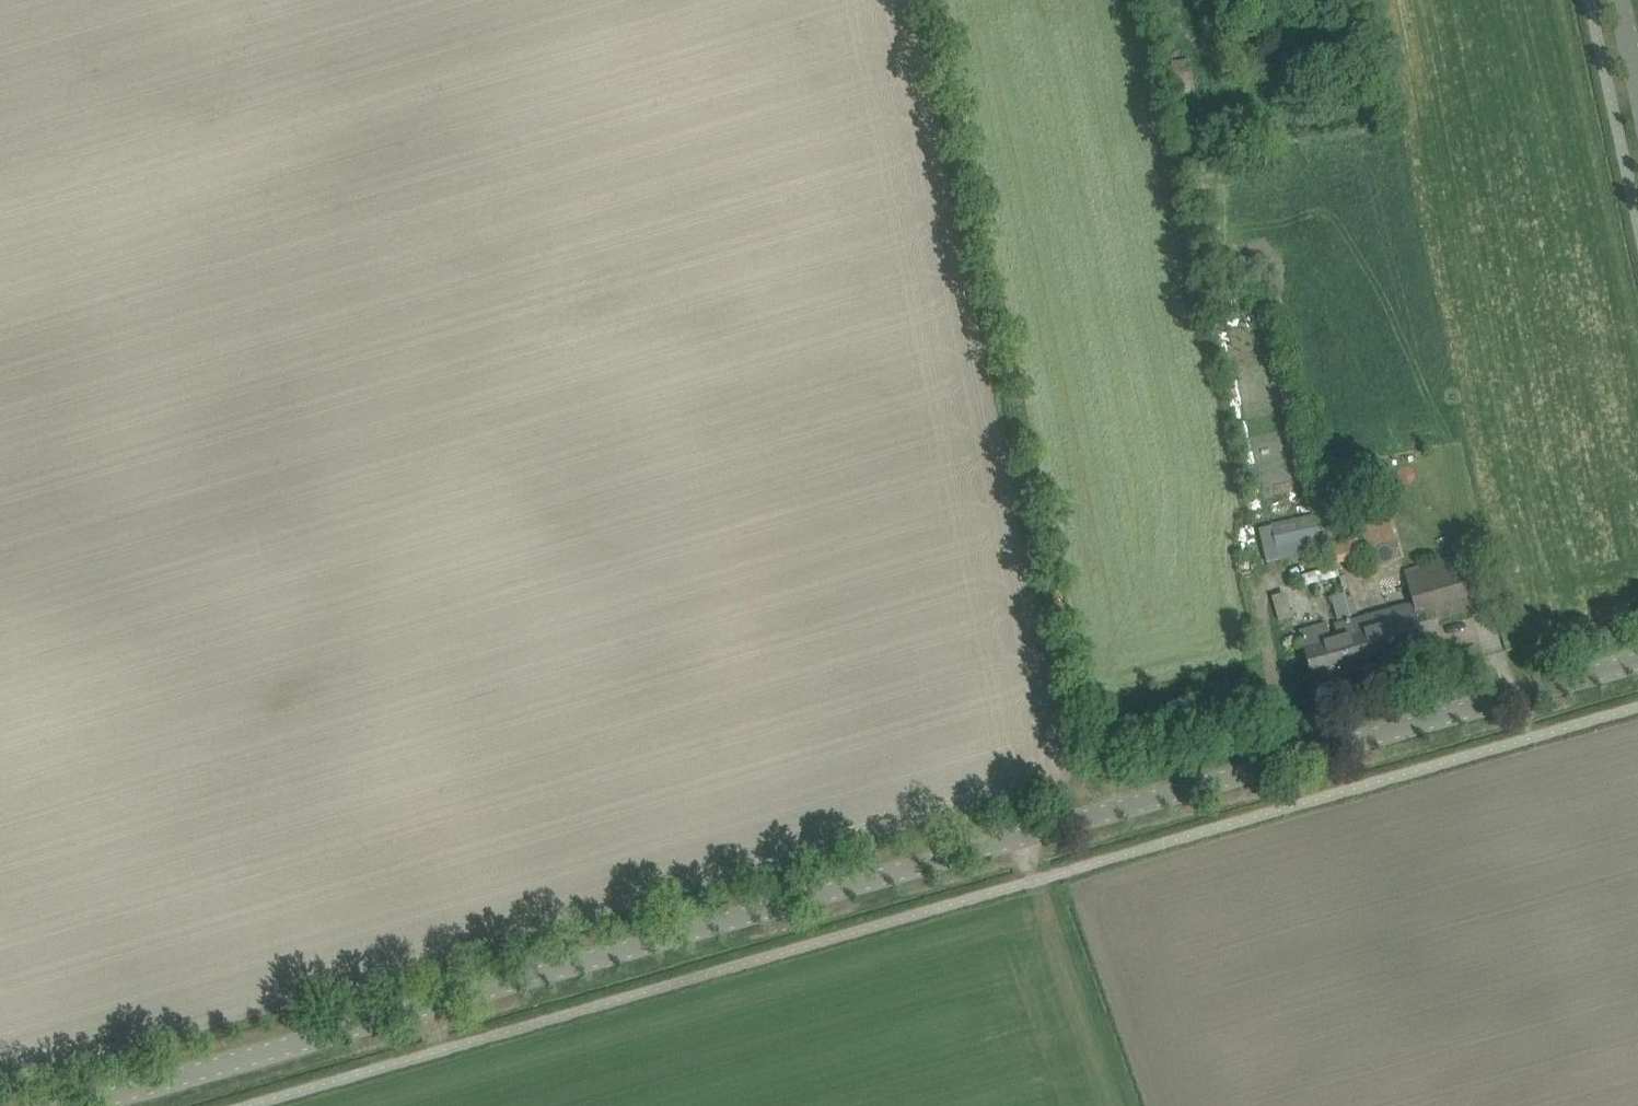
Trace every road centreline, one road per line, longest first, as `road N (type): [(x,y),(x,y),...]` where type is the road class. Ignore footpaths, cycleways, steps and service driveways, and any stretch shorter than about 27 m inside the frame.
road 1 (unclassified): [(95,1105),(1637,664)]

